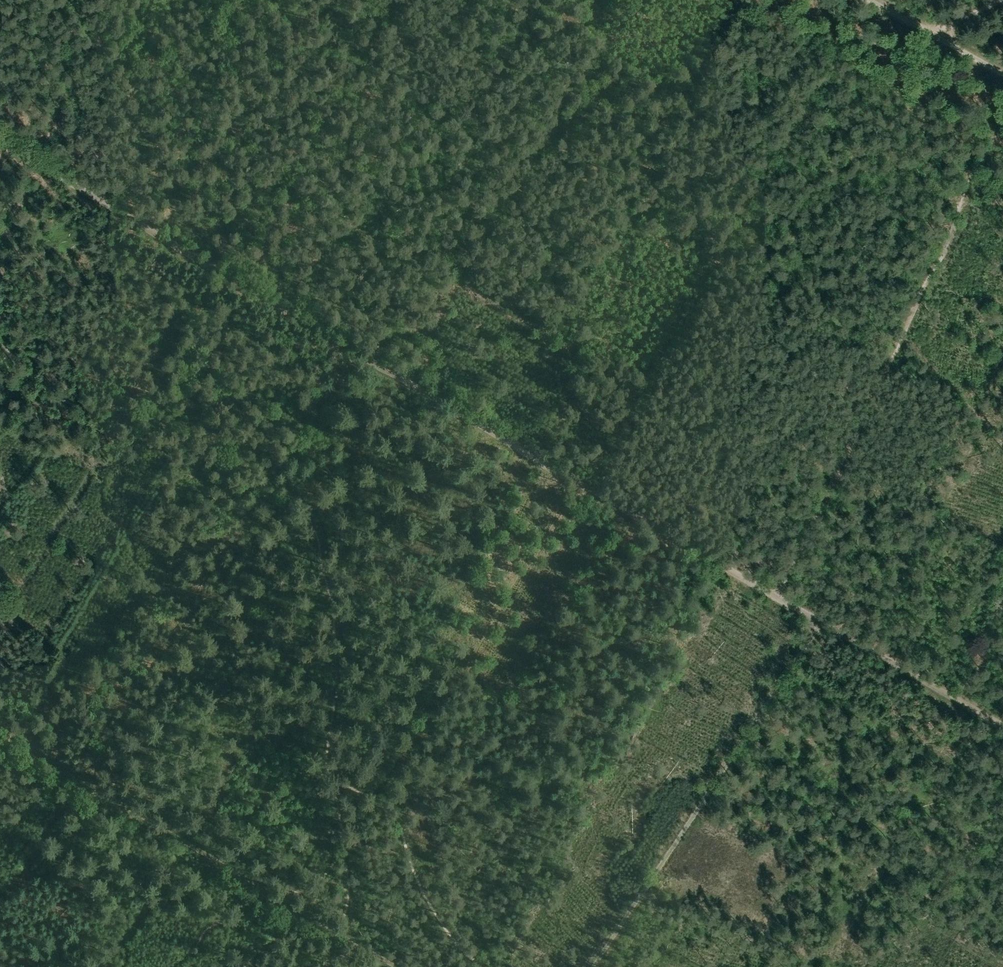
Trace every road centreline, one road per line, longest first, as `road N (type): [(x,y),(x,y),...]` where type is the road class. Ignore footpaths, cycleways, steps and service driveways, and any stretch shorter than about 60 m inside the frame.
road 1 (track): [(1002,726),(0,137)]
road 2 (track): [(777,594),(1002,102)]
road 3 (track): [(401,966),(0,729)]
road 4 (track): [(593,966),(818,617)]

